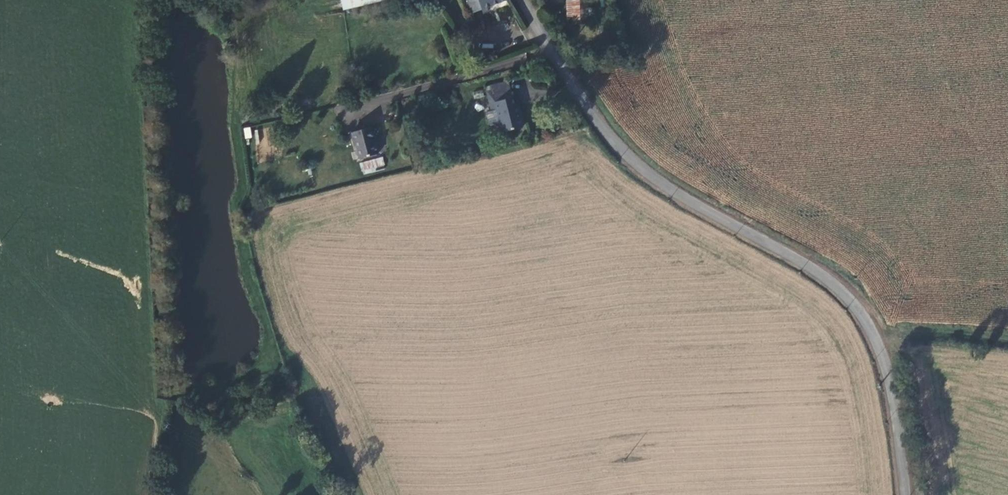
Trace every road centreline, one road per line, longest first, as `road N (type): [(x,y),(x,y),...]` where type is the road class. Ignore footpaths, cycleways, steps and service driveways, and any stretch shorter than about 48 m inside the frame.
road 1 (unclassified): [(521,0),(600,128),(639,168),(809,266),(866,322),(885,365),(906,494)]
road 2 (track): [(866,322),(1007,327)]

